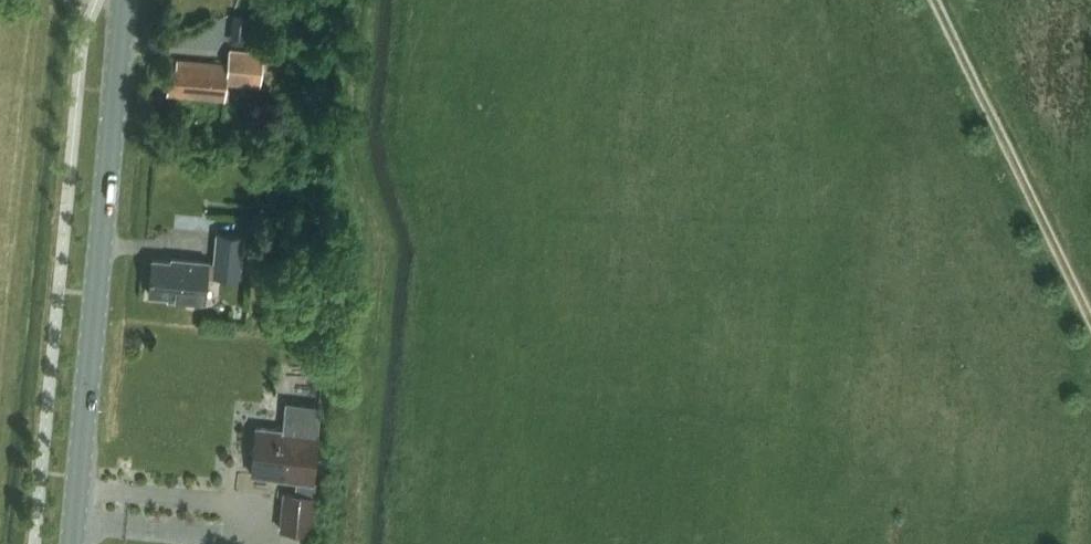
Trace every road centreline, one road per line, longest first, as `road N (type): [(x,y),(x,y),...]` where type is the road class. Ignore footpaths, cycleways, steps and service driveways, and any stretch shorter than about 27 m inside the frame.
road 1 (secondary): [(74,543),(125,0)]
road 2 (track): [(936,0),(1090,317)]

